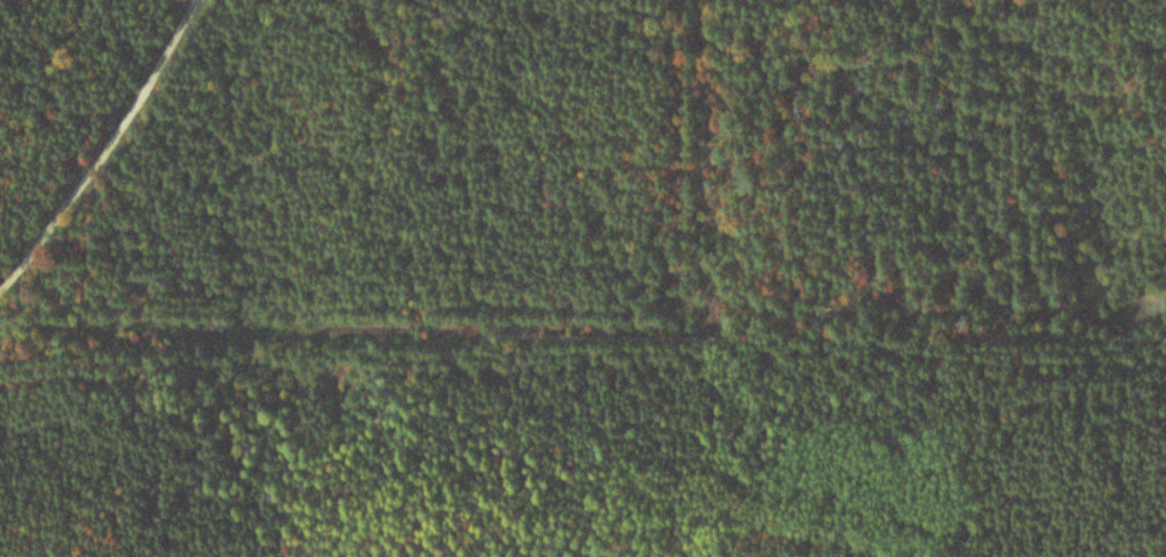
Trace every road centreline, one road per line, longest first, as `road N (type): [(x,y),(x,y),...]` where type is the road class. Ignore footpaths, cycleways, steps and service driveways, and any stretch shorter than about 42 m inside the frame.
road 1 (track): [(0,293),(37,260),(198,0)]

